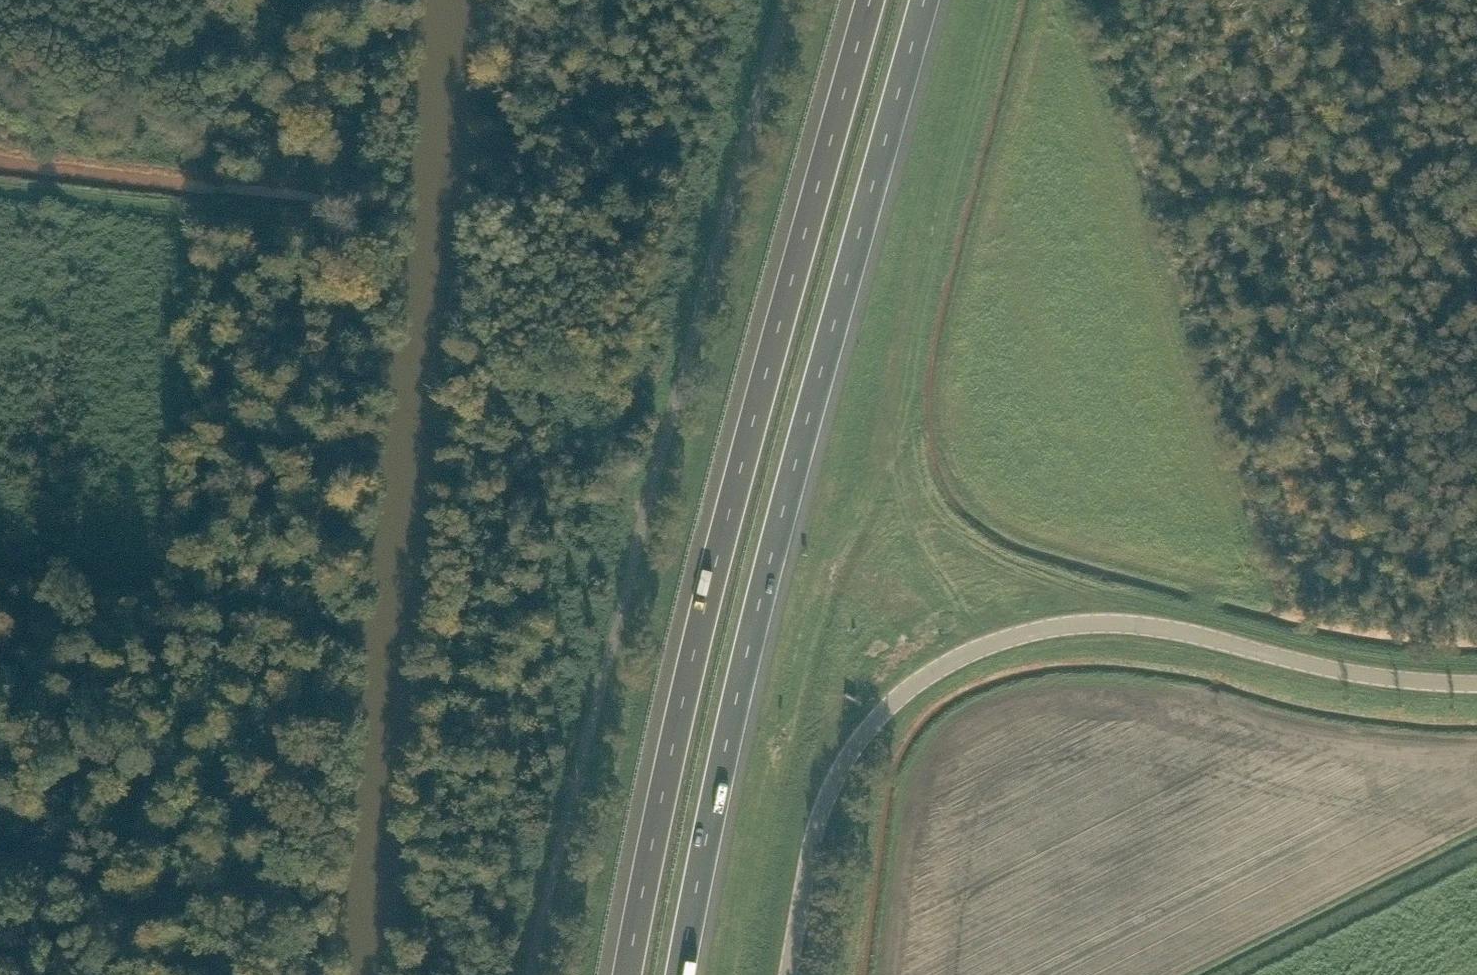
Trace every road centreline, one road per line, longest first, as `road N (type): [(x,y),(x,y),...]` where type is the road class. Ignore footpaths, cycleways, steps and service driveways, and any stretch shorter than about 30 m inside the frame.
road 1 (motorway): [(680,974),(756,614),(924,0)]
road 2 (motorway): [(869,0),(703,612),(626,974)]
road 3 (unclassified): [(788,974),(814,830),(847,761),(900,698),(981,647),(1068,624),(1131,625),(1337,671),(1476,683)]

